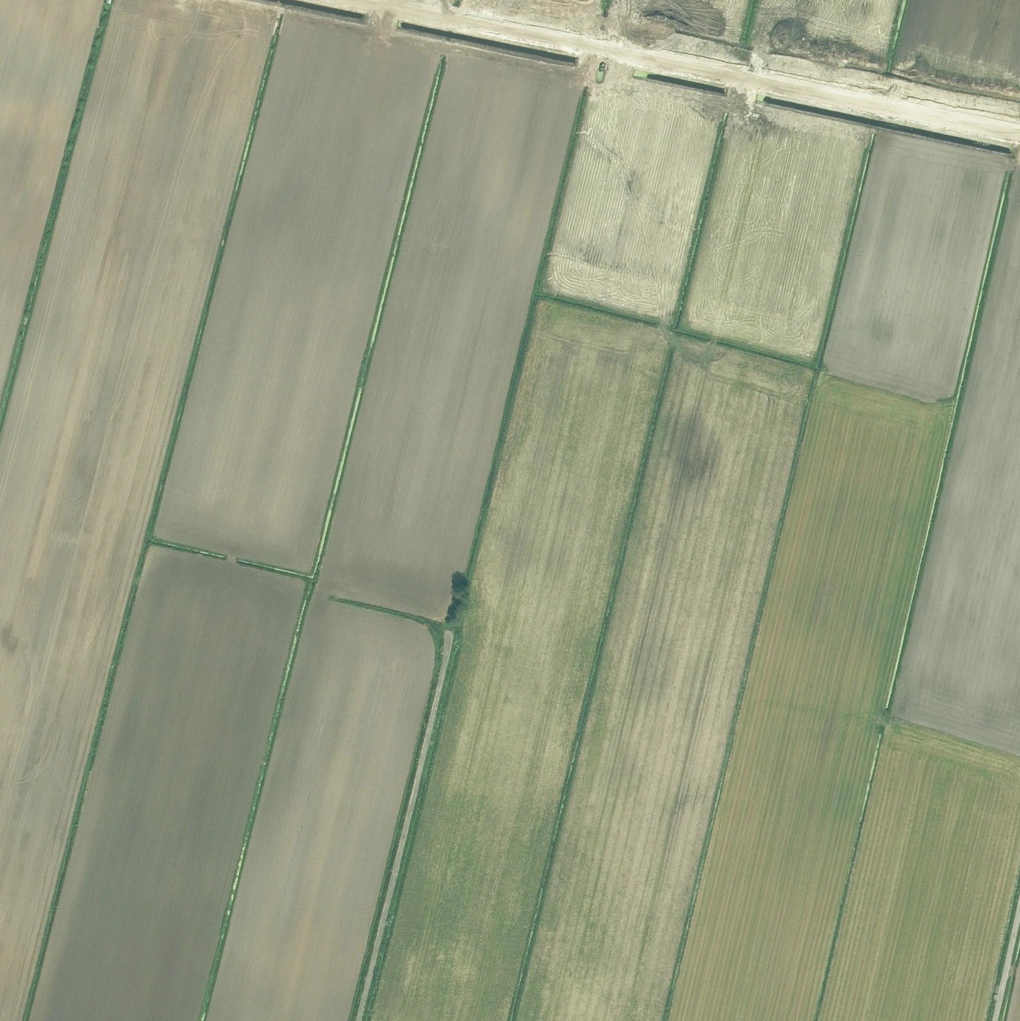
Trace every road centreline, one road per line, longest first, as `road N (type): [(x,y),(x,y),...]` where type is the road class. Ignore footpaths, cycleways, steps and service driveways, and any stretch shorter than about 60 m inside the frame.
road 1 (unclassified): [(359,0),(1019,134)]
road 2 (unclassified): [(358,1020),(449,632)]

